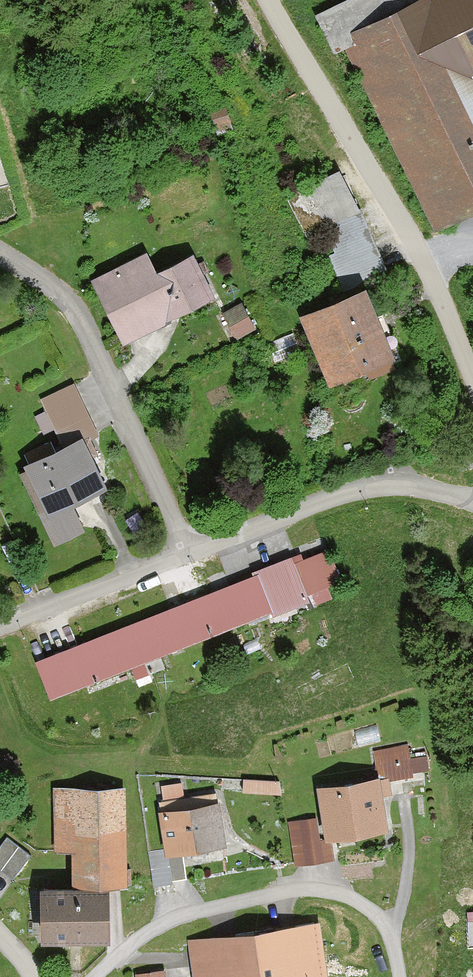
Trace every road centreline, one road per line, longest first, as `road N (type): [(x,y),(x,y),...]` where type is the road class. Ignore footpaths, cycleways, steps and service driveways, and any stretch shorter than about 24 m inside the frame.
road 1 (residential): [(472,498),(404,484),(338,494),(0,623)]
road 2 (residential): [(472,386),(407,240),(269,0)]

